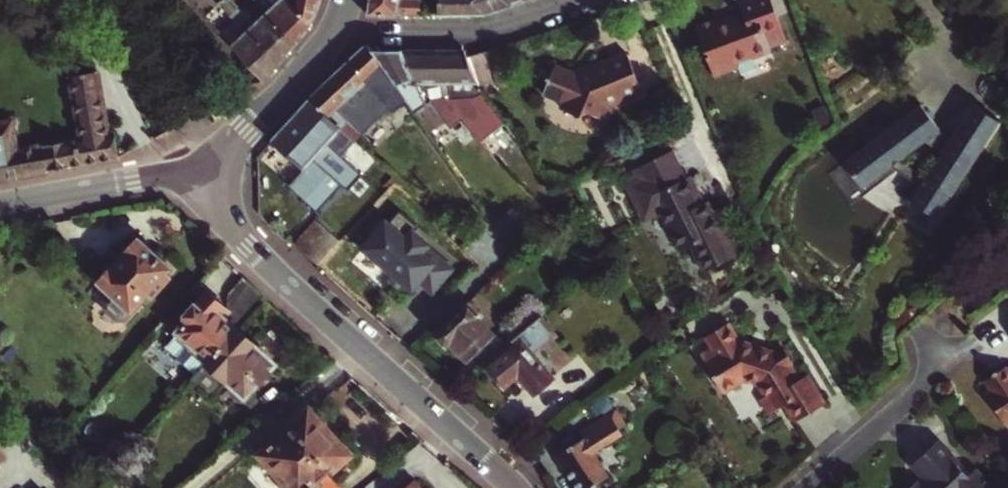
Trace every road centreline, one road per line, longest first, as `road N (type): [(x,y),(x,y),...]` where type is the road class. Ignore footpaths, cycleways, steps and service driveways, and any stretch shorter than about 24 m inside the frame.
road 1 (tertiary): [(219,167),(220,198),(244,235),(516,487)]
road 2 (residential): [(338,28),(440,31),(540,22),(603,0)]
road 3 (tertiary): [(0,208),(219,167)]
road 4 (tertiary): [(219,167),(338,28)]

